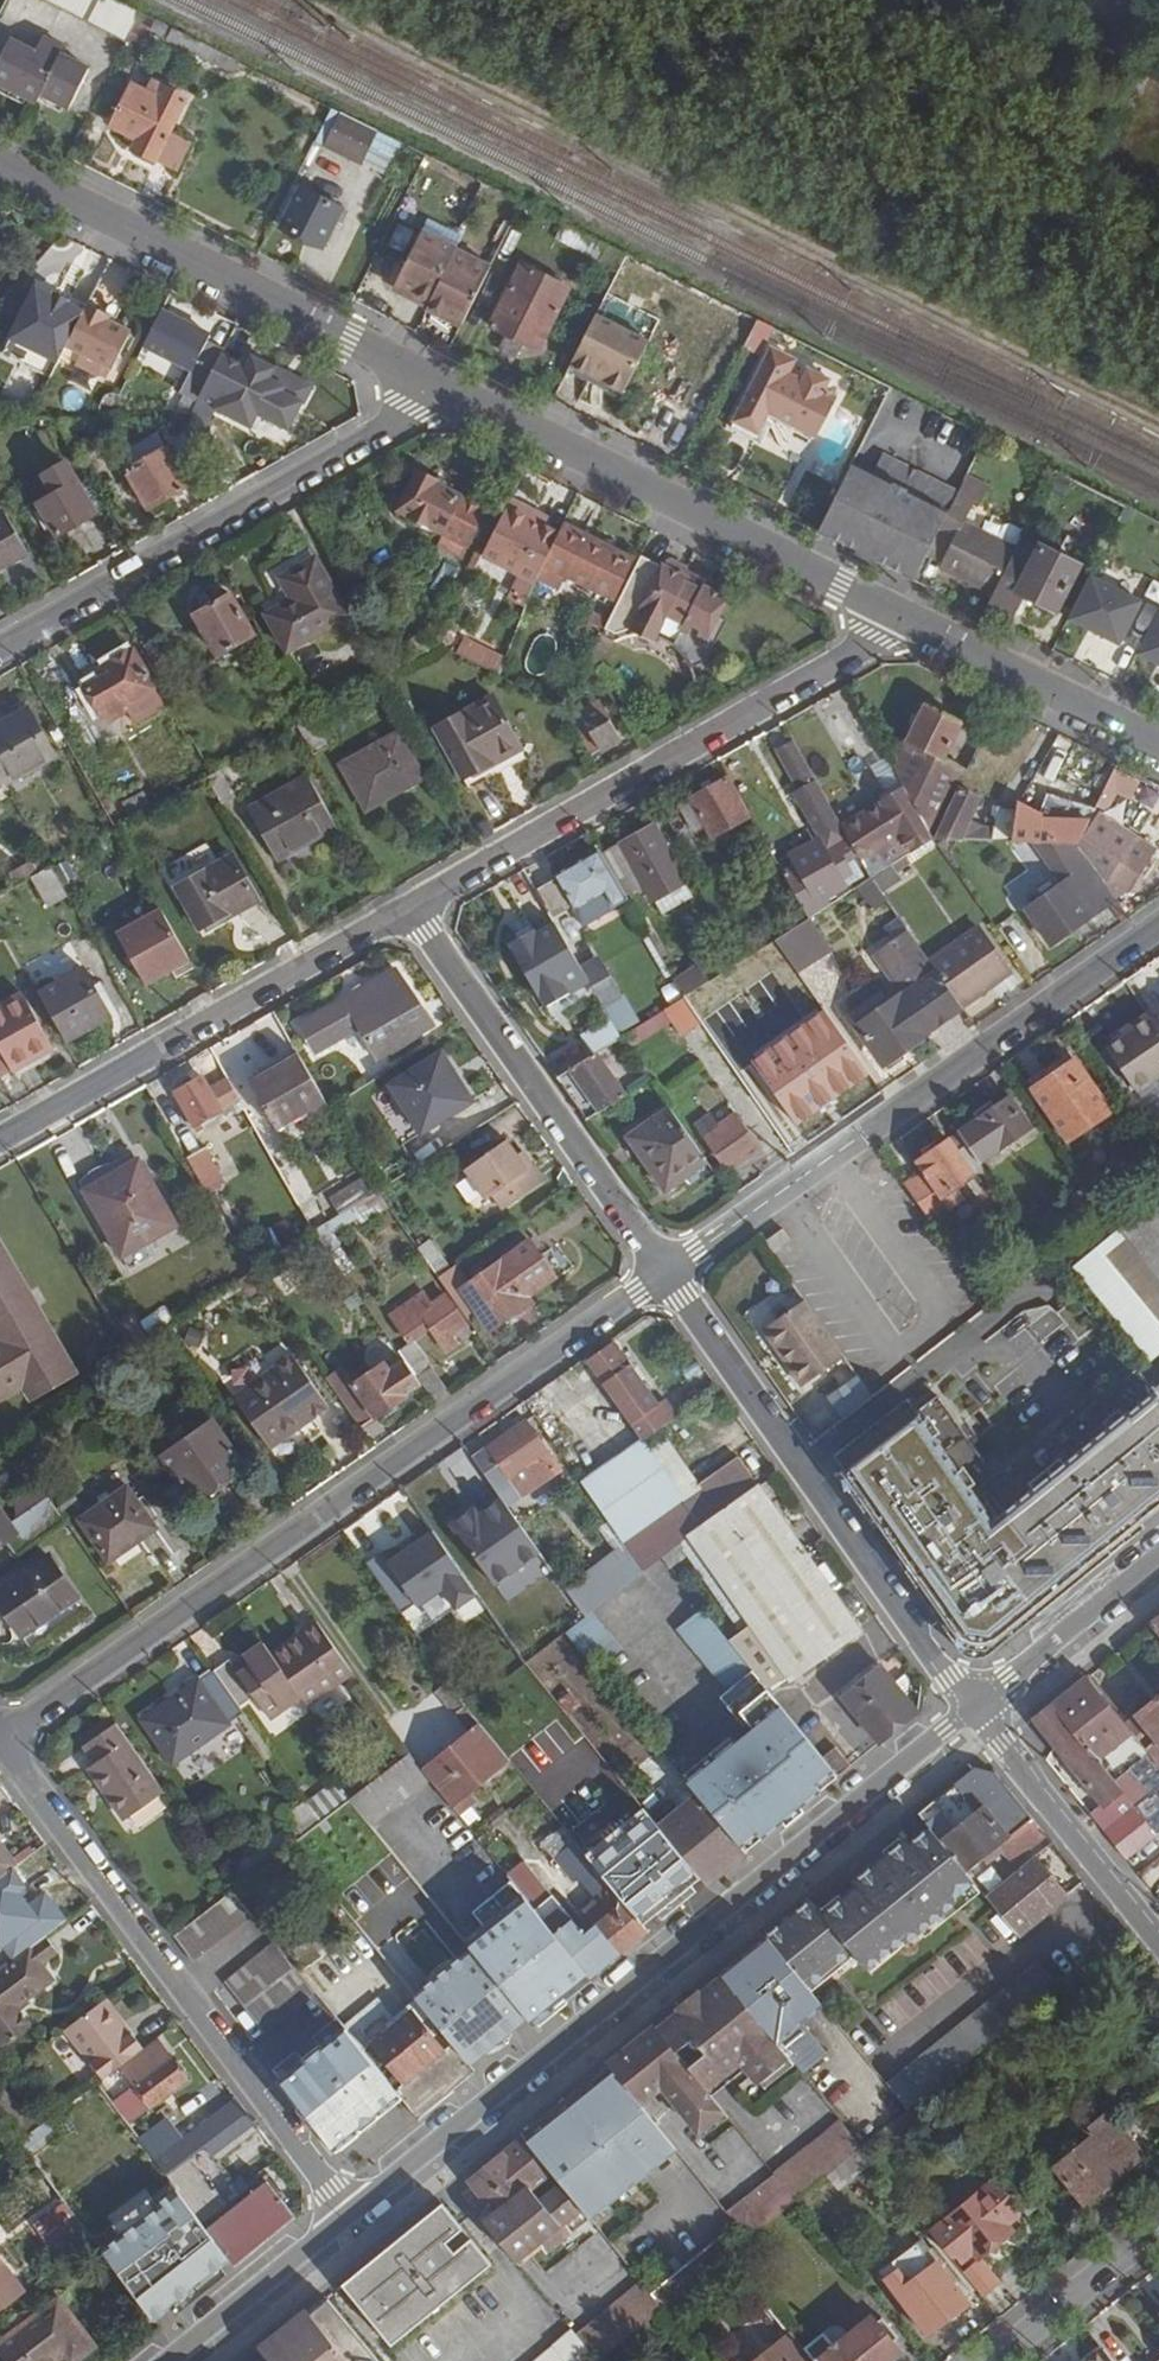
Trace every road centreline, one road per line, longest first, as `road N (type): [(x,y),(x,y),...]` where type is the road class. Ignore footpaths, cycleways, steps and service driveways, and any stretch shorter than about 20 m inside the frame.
road 1 (residential): [(668,1273),(4,1747)]
road 2 (tertiary): [(977,1711),(358,2218)]
road 3 (residential): [(1158,926),(668,1273)]
road 4 (residential): [(4,1747),(358,2218)]
road 5 (residential): [(414,910),(871,644),(885,614)]
road 6 (residential): [(977,1711),(668,1273)]
road 7 (residential): [(424,383),(885,614)]
road 8 (residential): [(424,383),(406,418),(0,649)]
road 9 (residential): [(0,1142),(414,910)]
road 10 (residential): [(0,170),(424,383)]
road 11 (residential): [(414,910),(668,1273)]
road 12 (residential): [(885,614),(1158,752)]
road 13 (residential): [(977,1711),(1158,1937)]
road 14 (tertiary): [(1158,1563),(977,1711)]
road 15 (tertiary): [(358,2218),(178,2360)]
road 16 (residential): [(1158,2229),(996,2360)]

